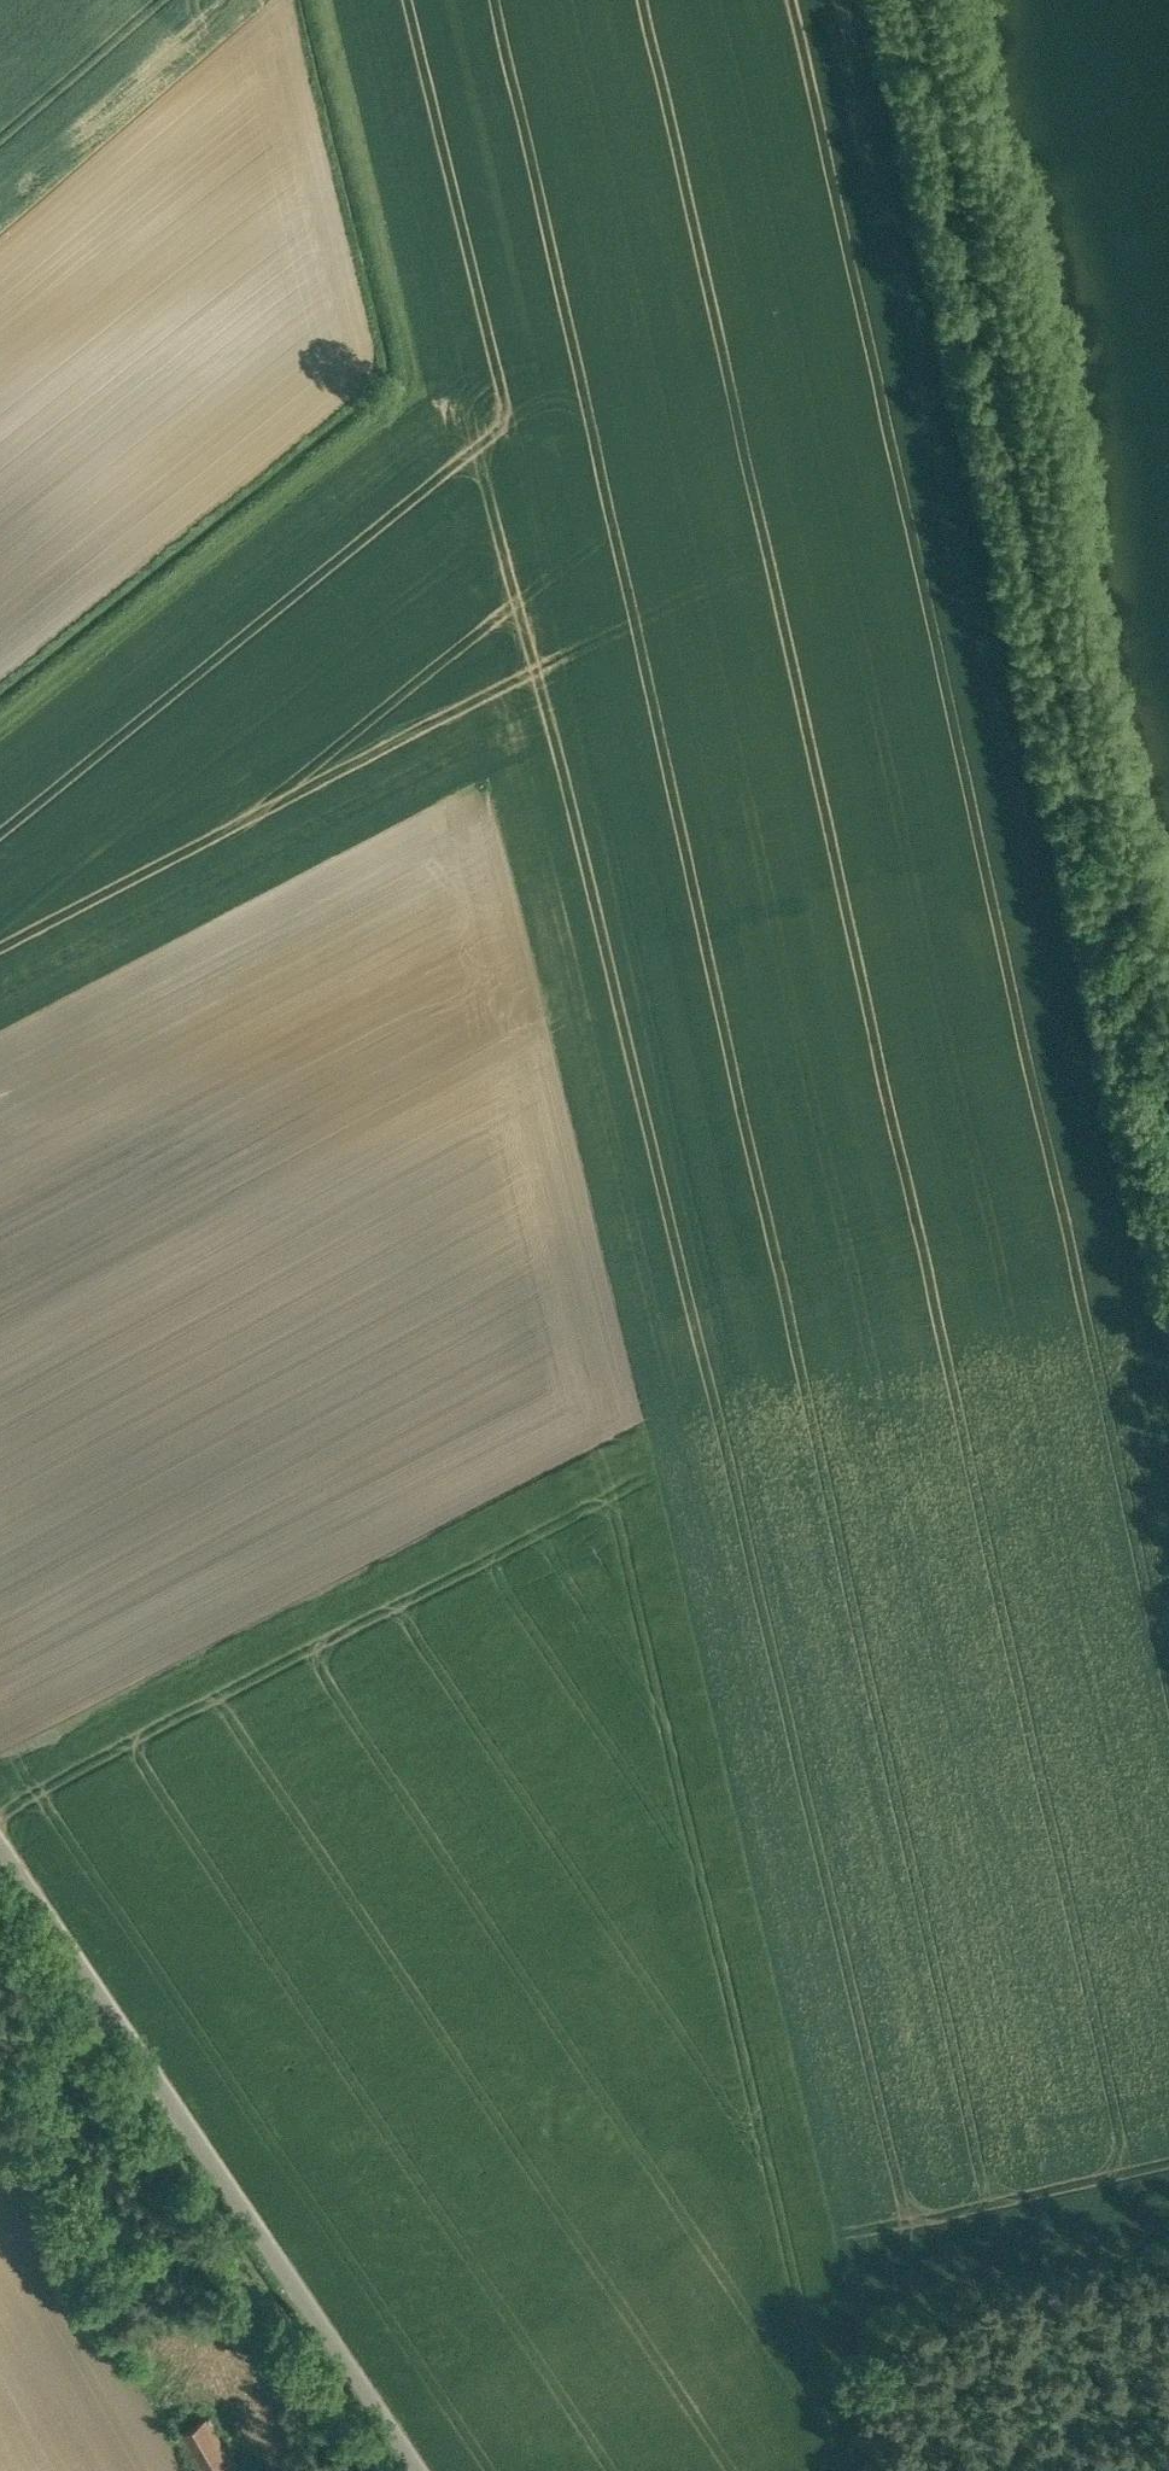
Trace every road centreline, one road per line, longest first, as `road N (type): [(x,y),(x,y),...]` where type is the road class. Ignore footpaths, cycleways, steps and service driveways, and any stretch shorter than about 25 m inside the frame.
road 1 (unclassified): [(0,1840),(403,2470)]

